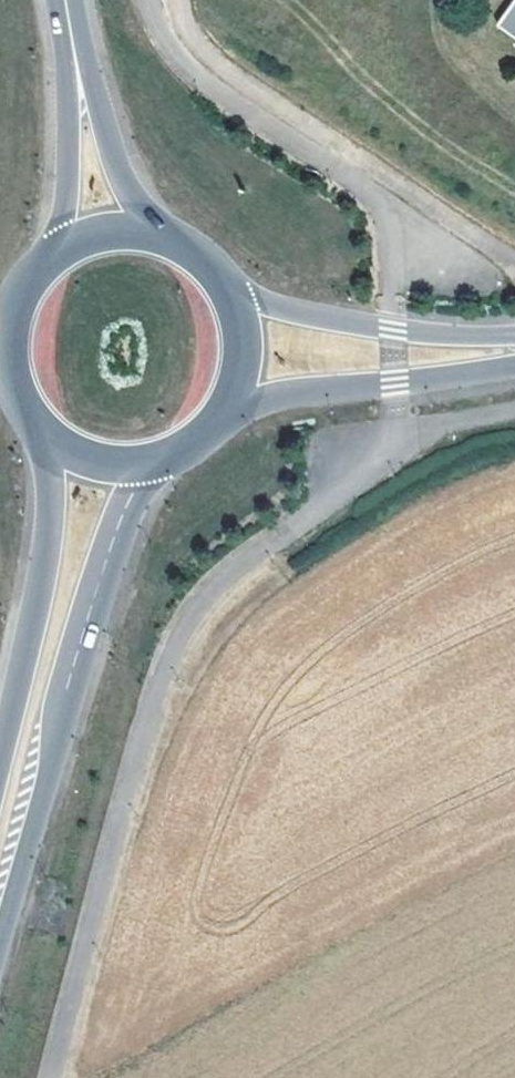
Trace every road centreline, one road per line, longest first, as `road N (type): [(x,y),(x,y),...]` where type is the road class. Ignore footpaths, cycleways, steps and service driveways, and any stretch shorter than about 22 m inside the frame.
road 1 (primary): [(0,935),(102,574),(144,470)]
road 2 (track): [(179,0),(189,36),(234,77),(514,260)]
road 3 (primary): [(48,442),(47,553),(0,746)]
road 4 (tertiary): [(228,415),(514,349)]
road 5 (tertiary): [(514,348),(232,298)]
road 6 (primary): [(58,256),(28,286),(10,325),(8,368),(21,408),(48,442)]
road 7 (primary): [(75,57),(58,256)]
road 8 (primary): [(145,235),(75,57)]
road 9 (primary): [(228,415),(243,377),(244,336),(232,298)]

